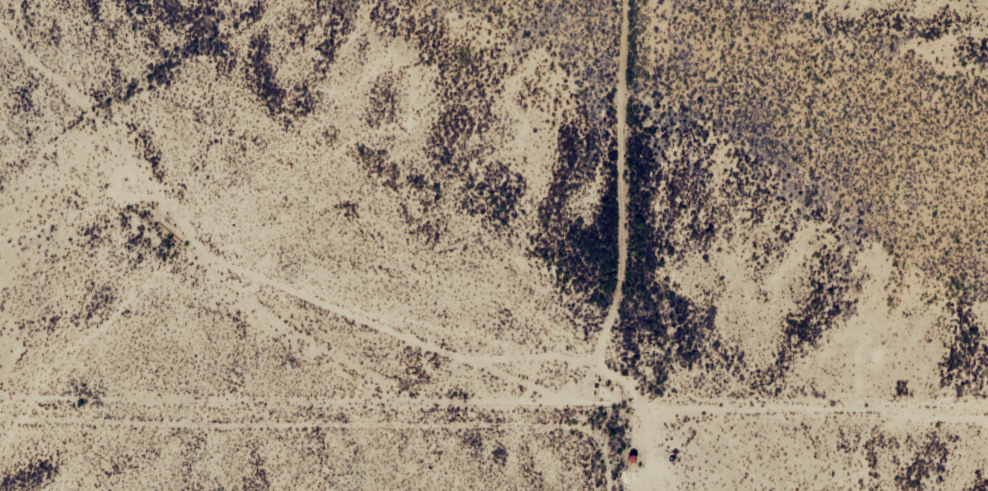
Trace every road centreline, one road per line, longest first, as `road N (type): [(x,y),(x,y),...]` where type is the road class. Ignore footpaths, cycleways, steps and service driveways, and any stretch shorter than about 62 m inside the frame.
road 1 (track): [(0,416),(987,427)]
road 2 (track): [(605,490),(618,0)]

